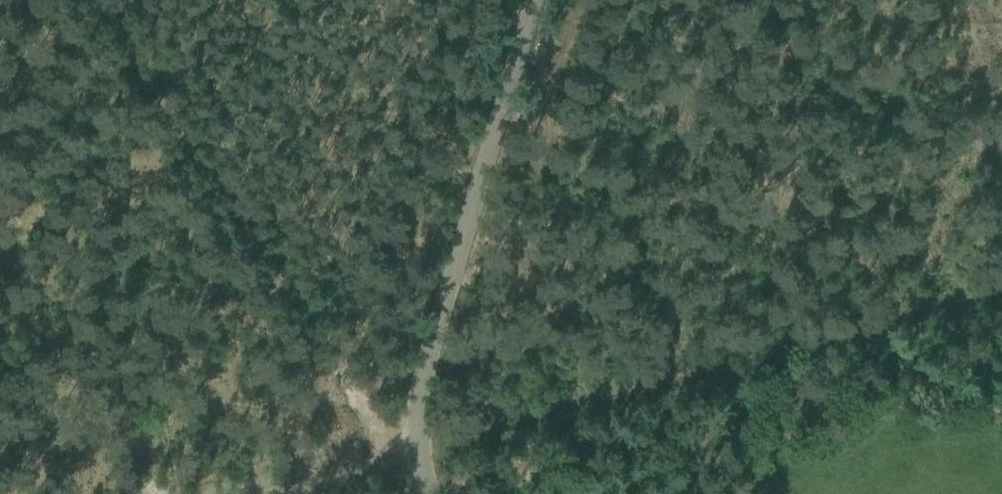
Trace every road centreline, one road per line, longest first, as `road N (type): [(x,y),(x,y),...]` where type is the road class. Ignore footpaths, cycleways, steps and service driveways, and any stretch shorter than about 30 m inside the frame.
road 1 (track): [(477,431),(1001,293)]
road 2 (unclassified): [(428,493),(414,451),(419,390),(535,0)]
road 3 (track): [(272,486),(414,451)]

